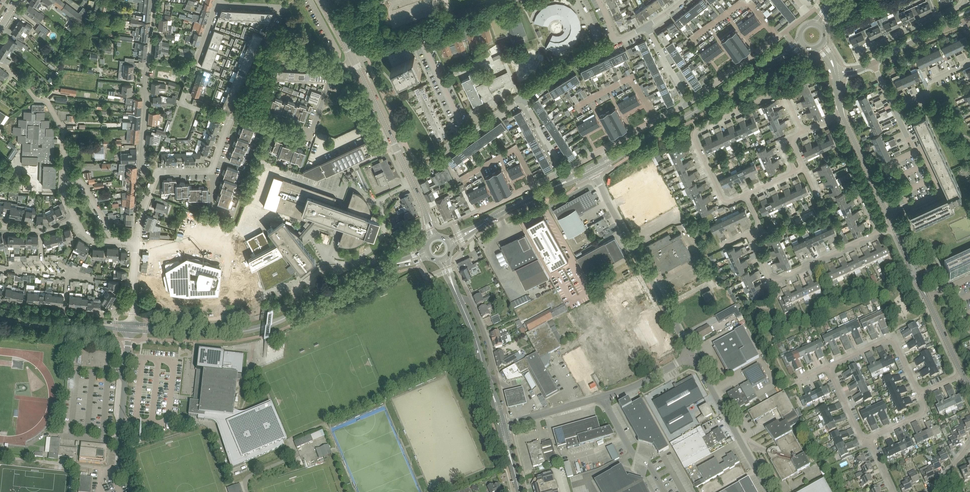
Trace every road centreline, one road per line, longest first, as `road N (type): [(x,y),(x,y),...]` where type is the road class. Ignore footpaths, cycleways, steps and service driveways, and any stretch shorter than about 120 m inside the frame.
road 1 (residential): [(804,132),(778,91),(694,130),(722,201),(747,194)]
road 2 (secondary): [(169,329),(262,327),(393,265)]
road 3 (residential): [(693,354),(591,169)]
road 4 (secondary): [(591,169),(771,61)]
road 5 (residential): [(136,243),(156,174),(212,171),(235,112)]
road 6 (residential): [(141,173),(157,0)]
road 7 (residential): [(750,233),(776,280),(880,232)]
road 8 (unclassified): [(963,374),(893,225)]
road 9 (residential): [(769,491),(693,354)]
road 10 (unclassified): [(132,491),(120,441),(129,338)]
road 11 (residential): [(235,112),(310,138),(335,71)]
road 12 (residential): [(67,181),(64,133),(48,102),(0,63)]
road 13 (secondary): [(468,234),(591,169)]
road 14 (tertiary): [(411,179),(354,61)]
road 15 (residential): [(919,394),(891,339),(828,366)]

